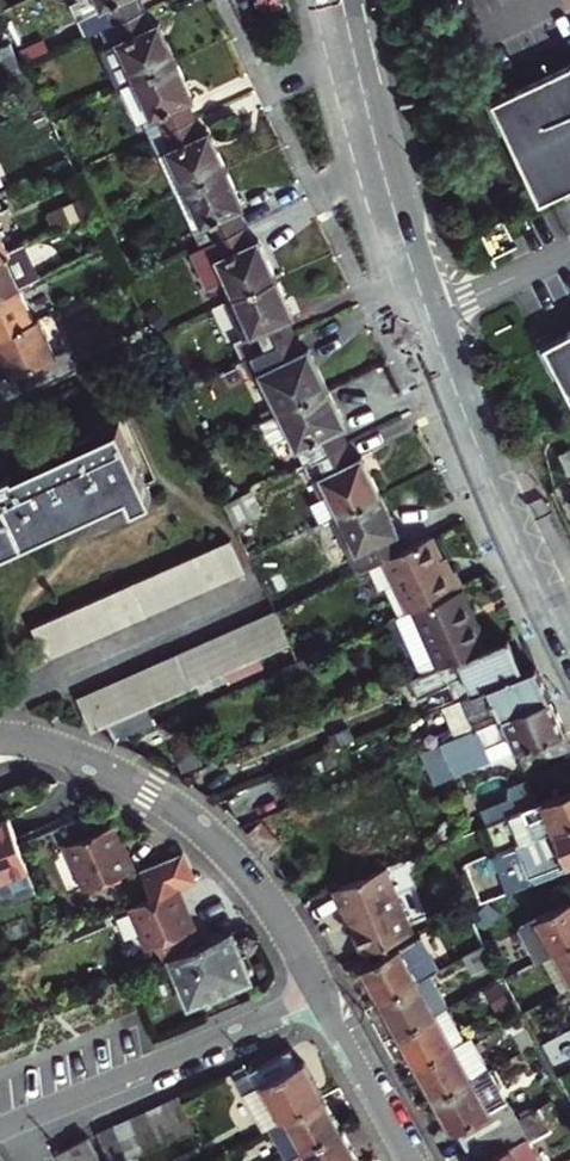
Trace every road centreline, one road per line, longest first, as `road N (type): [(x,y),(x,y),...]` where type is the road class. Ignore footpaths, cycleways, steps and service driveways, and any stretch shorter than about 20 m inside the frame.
road 1 (secondary): [(569,654),(489,478),(426,311),(341,0)]
road 2 (residential): [(0,741),(86,762),(195,823),(267,901),(320,998)]
road 3 (residential): [(320,998),(0,1131)]
road 4 (residential): [(408,1160),(320,998)]

